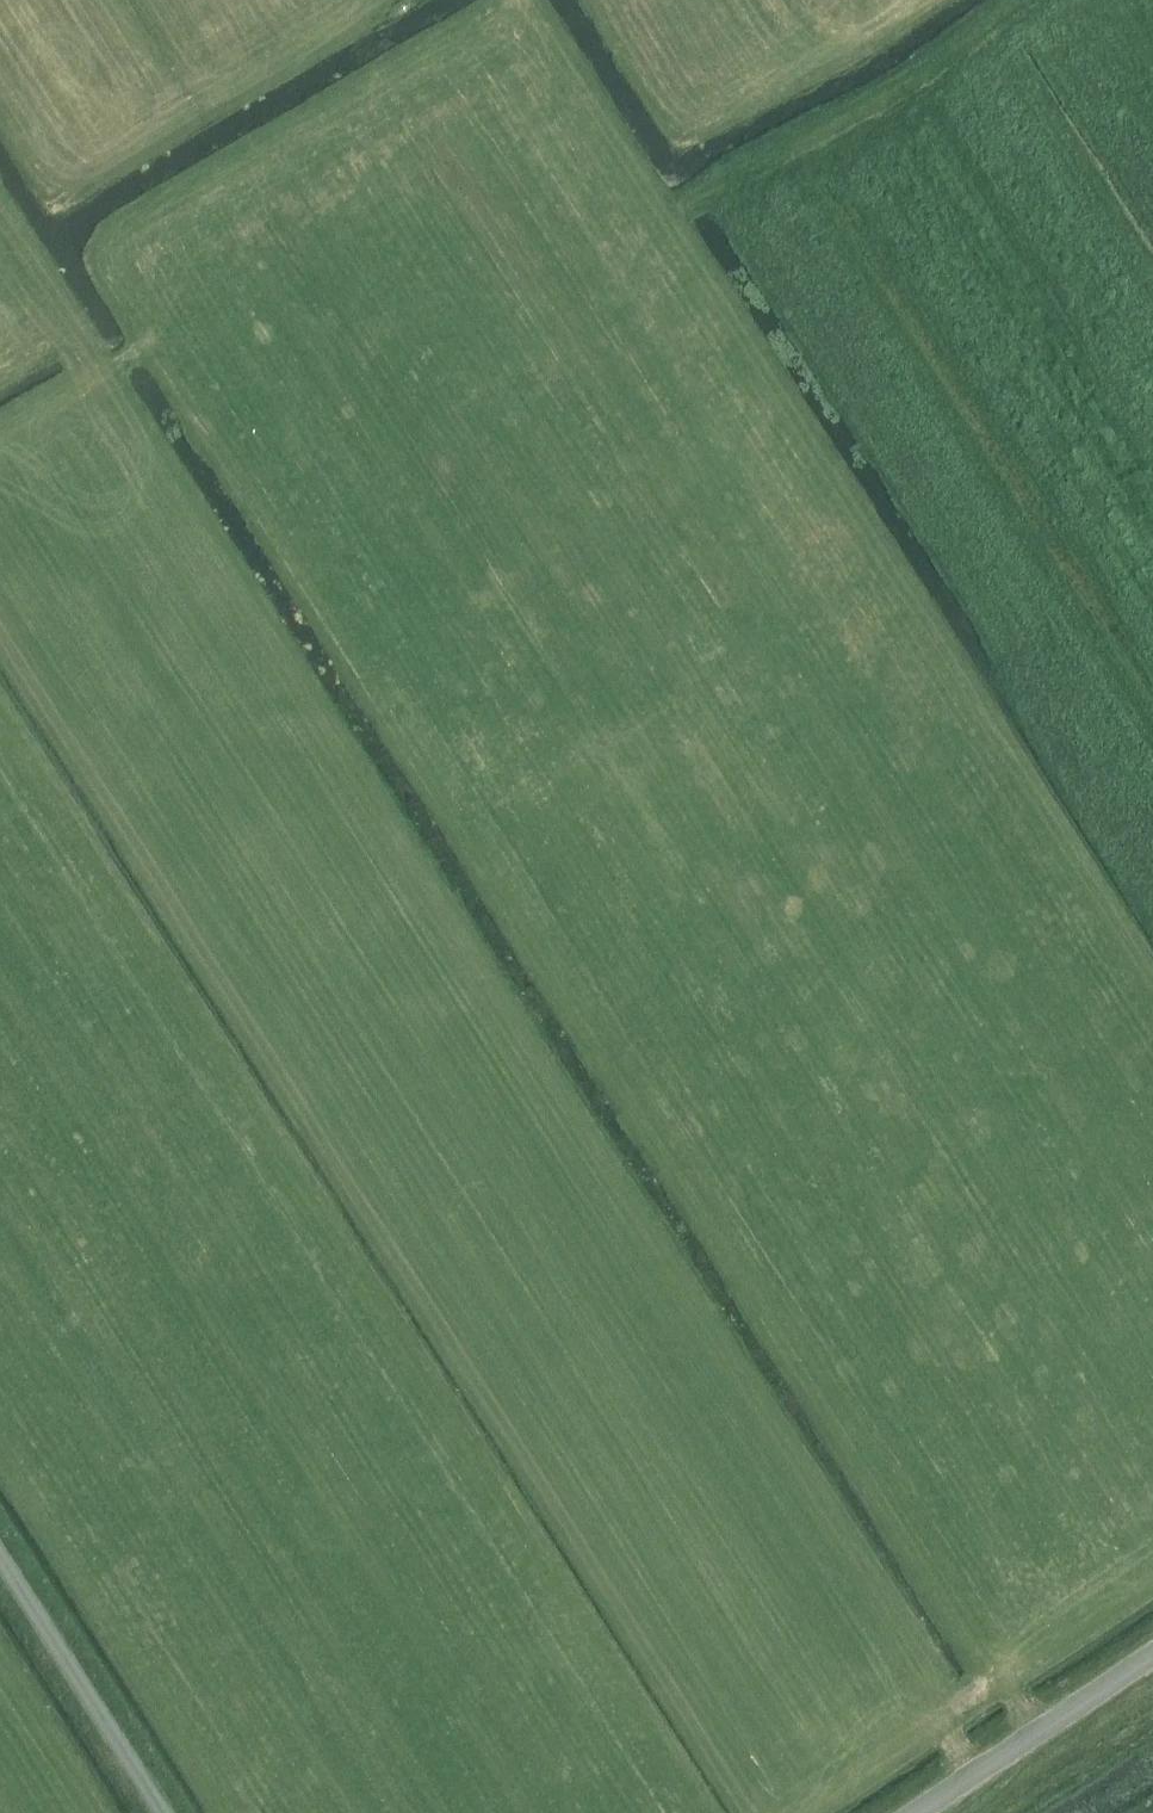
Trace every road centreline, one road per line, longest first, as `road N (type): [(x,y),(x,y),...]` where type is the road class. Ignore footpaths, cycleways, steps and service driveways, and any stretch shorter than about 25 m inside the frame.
road 1 (unclassified): [(163,1812),(0,1557)]
road 2 (unclassified): [(1152,1653),(914,1812)]

